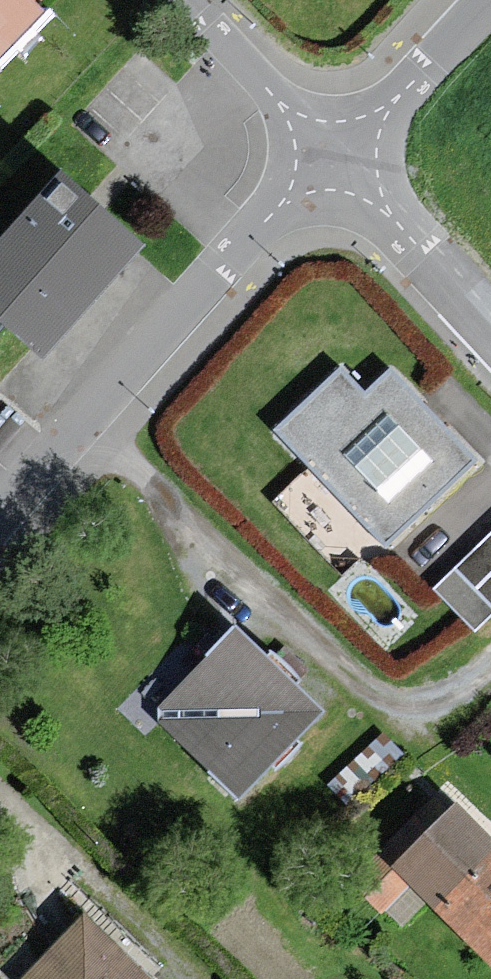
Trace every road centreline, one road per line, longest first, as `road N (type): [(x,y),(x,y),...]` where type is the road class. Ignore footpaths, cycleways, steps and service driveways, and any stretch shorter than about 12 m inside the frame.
road 1 (residential): [(327,150),(0,516)]
road 2 (residential): [(327,150),(490,331)]
road 3 (residential): [(185,0),(327,150)]
road 4 (residential): [(467,0),(327,150)]

